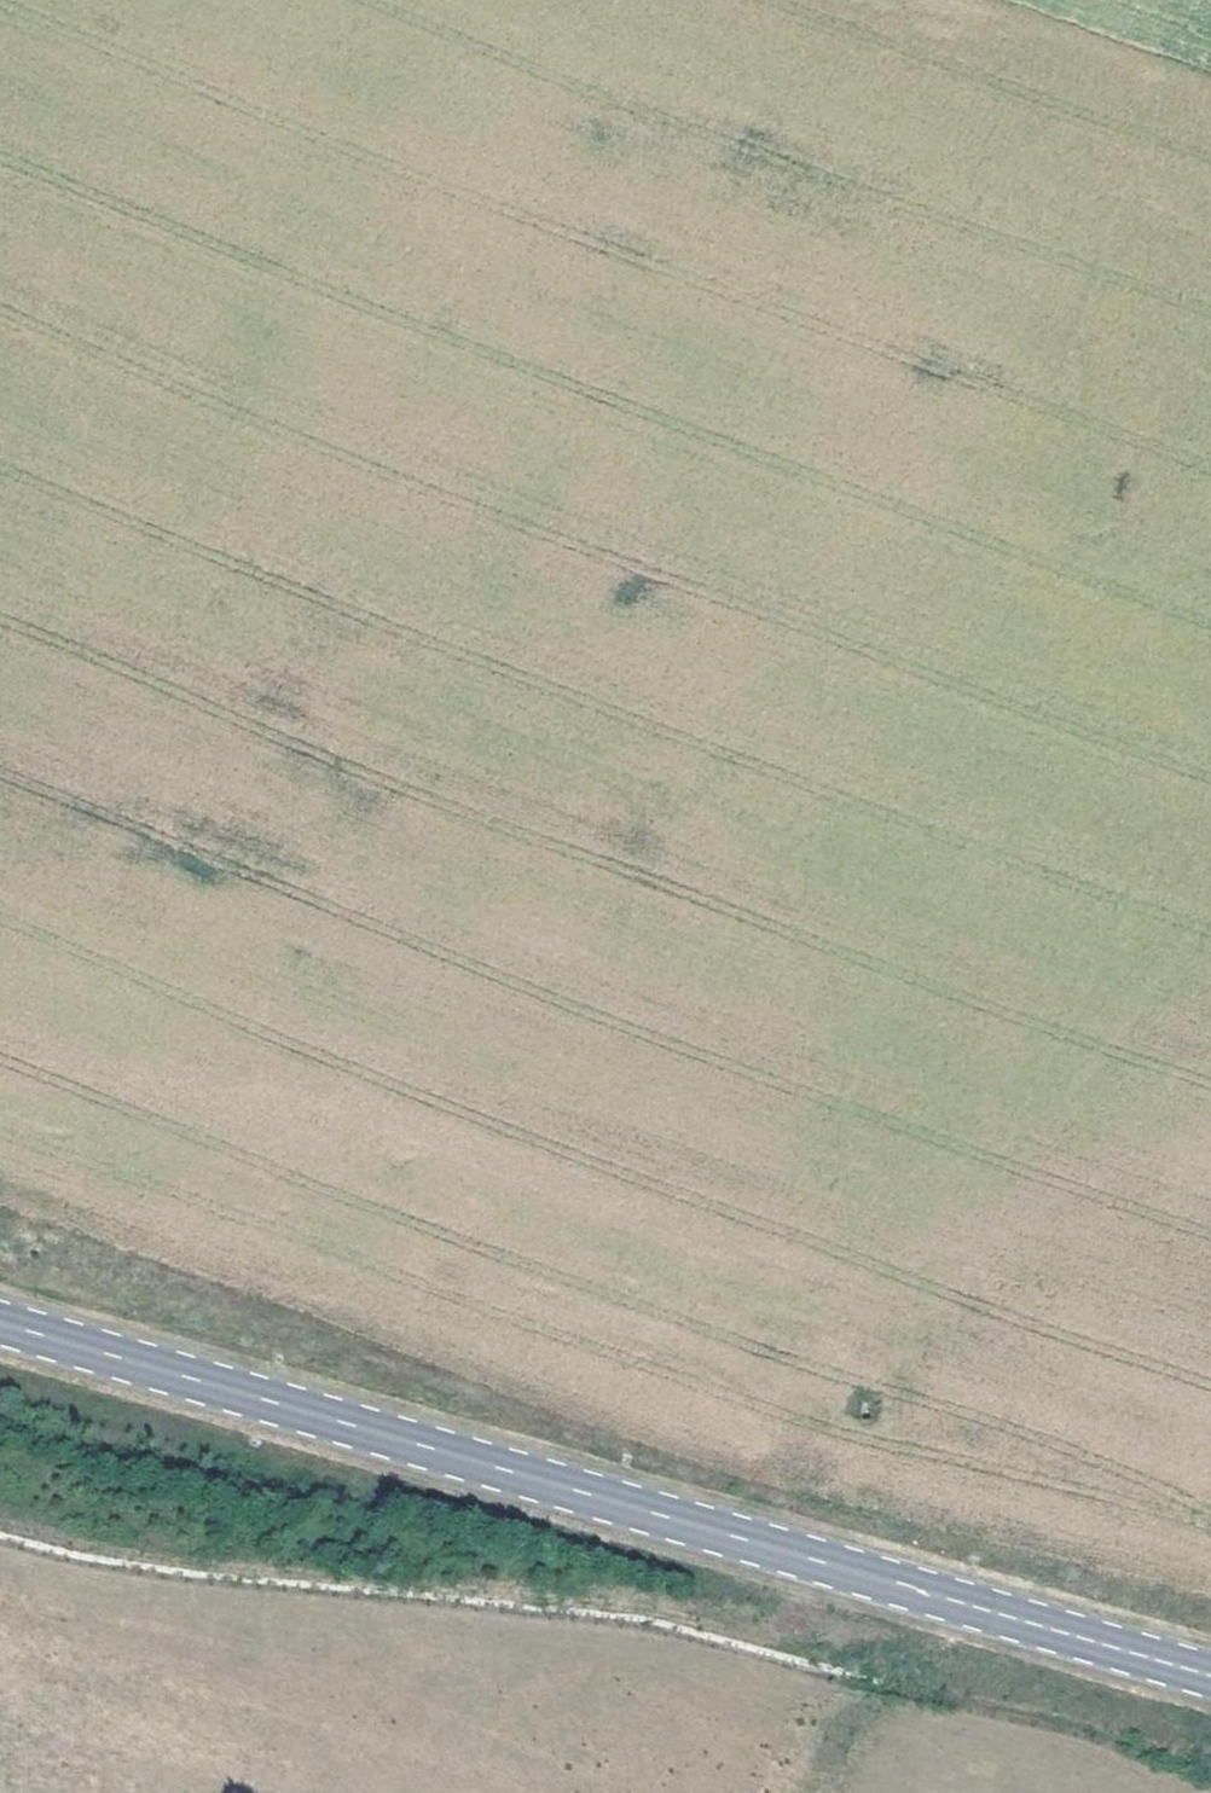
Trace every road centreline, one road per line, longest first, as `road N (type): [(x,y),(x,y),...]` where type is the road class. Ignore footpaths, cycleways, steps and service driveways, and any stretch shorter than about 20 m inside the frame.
road 1 (primary): [(1210,1675),(0,1326)]

